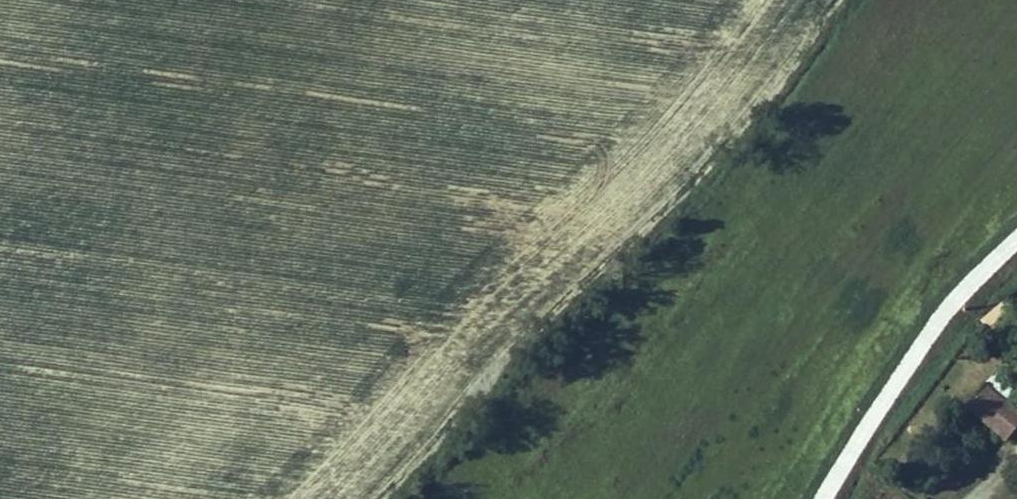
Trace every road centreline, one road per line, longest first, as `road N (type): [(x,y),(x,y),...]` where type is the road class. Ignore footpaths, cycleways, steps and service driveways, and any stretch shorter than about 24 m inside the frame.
road 1 (track): [(822,498),(870,412),(954,294),(1016,230)]

